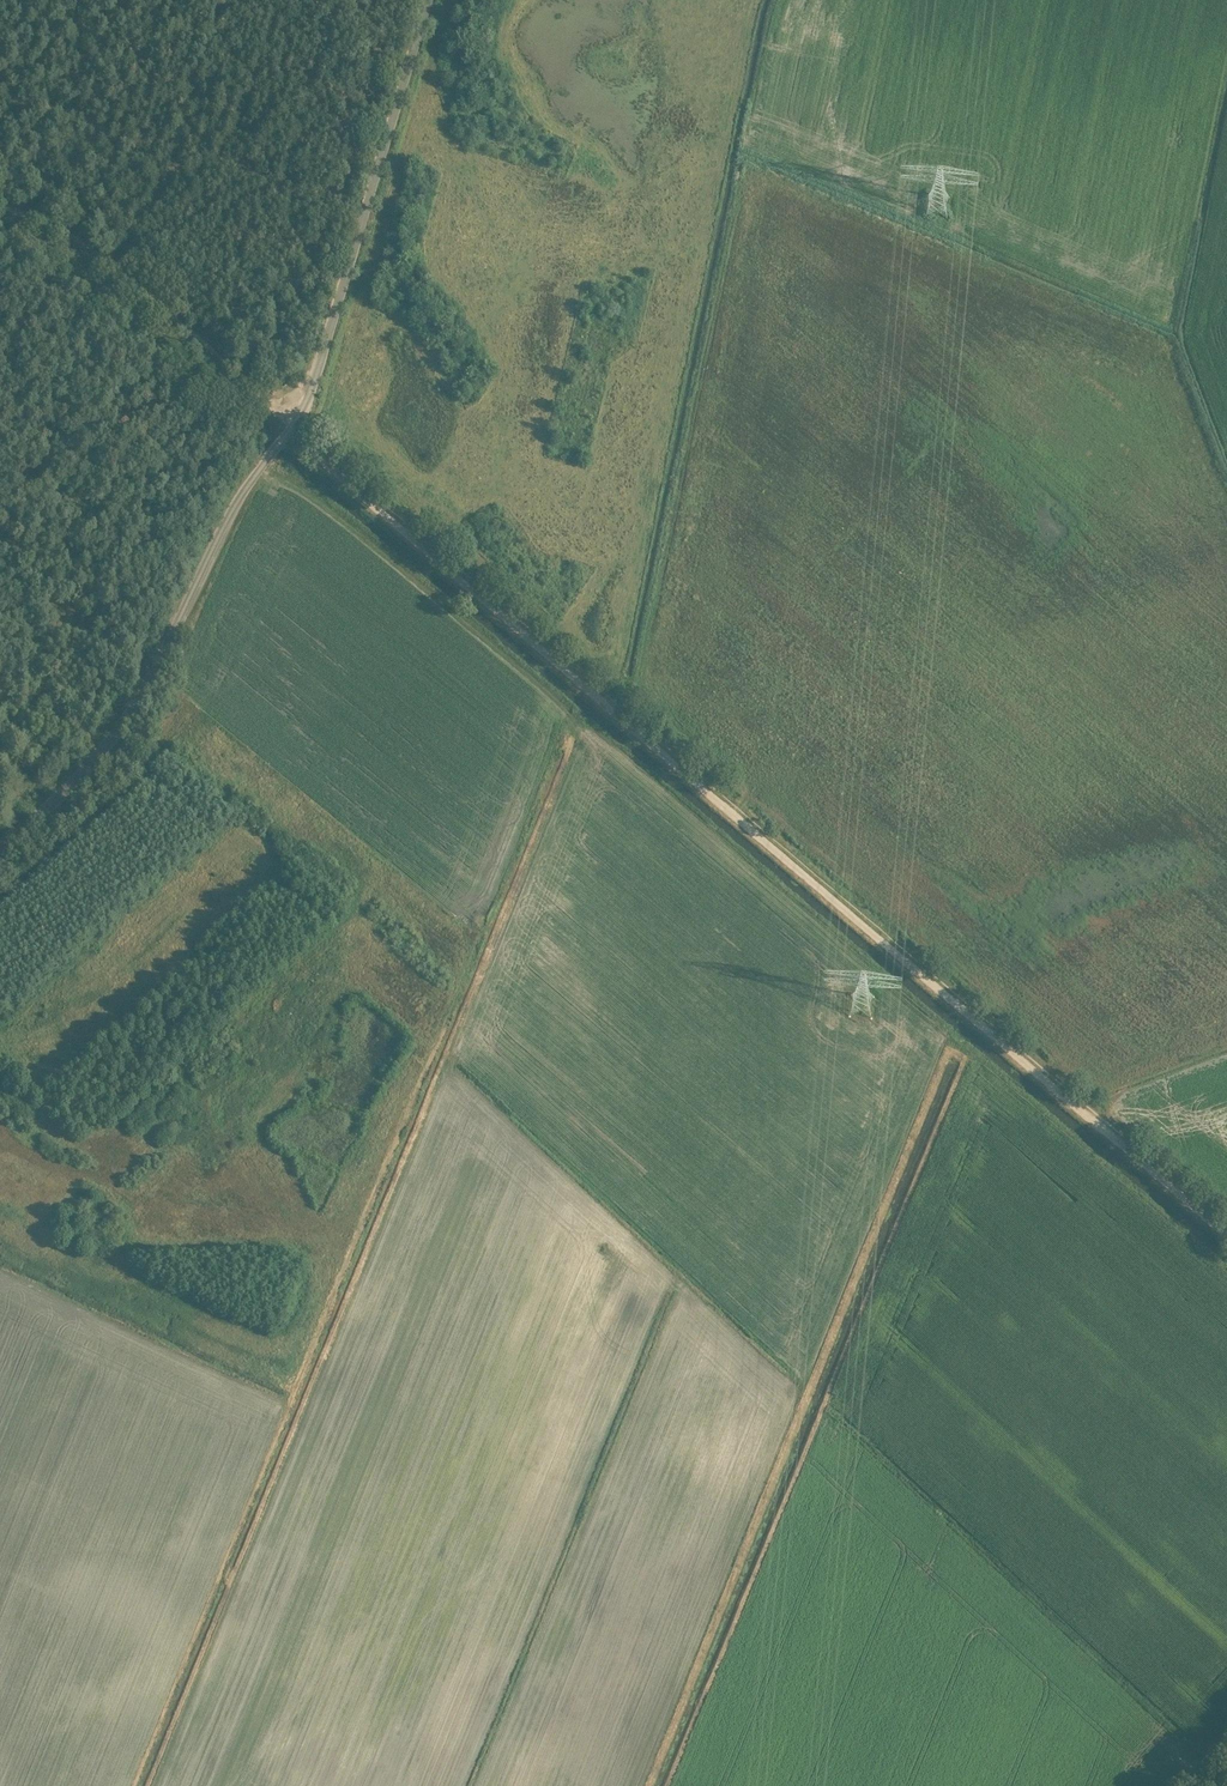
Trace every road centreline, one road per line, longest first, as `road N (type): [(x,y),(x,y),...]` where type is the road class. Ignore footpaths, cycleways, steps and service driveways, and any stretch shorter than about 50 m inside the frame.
road 1 (track): [(293,425),(337,475),(1226,1236)]
road 2 (unclassified): [(0,850),(68,797),(134,713),(228,517),(315,385),(429,0)]
road 3 (track): [(0,205),(67,240),(293,425)]

